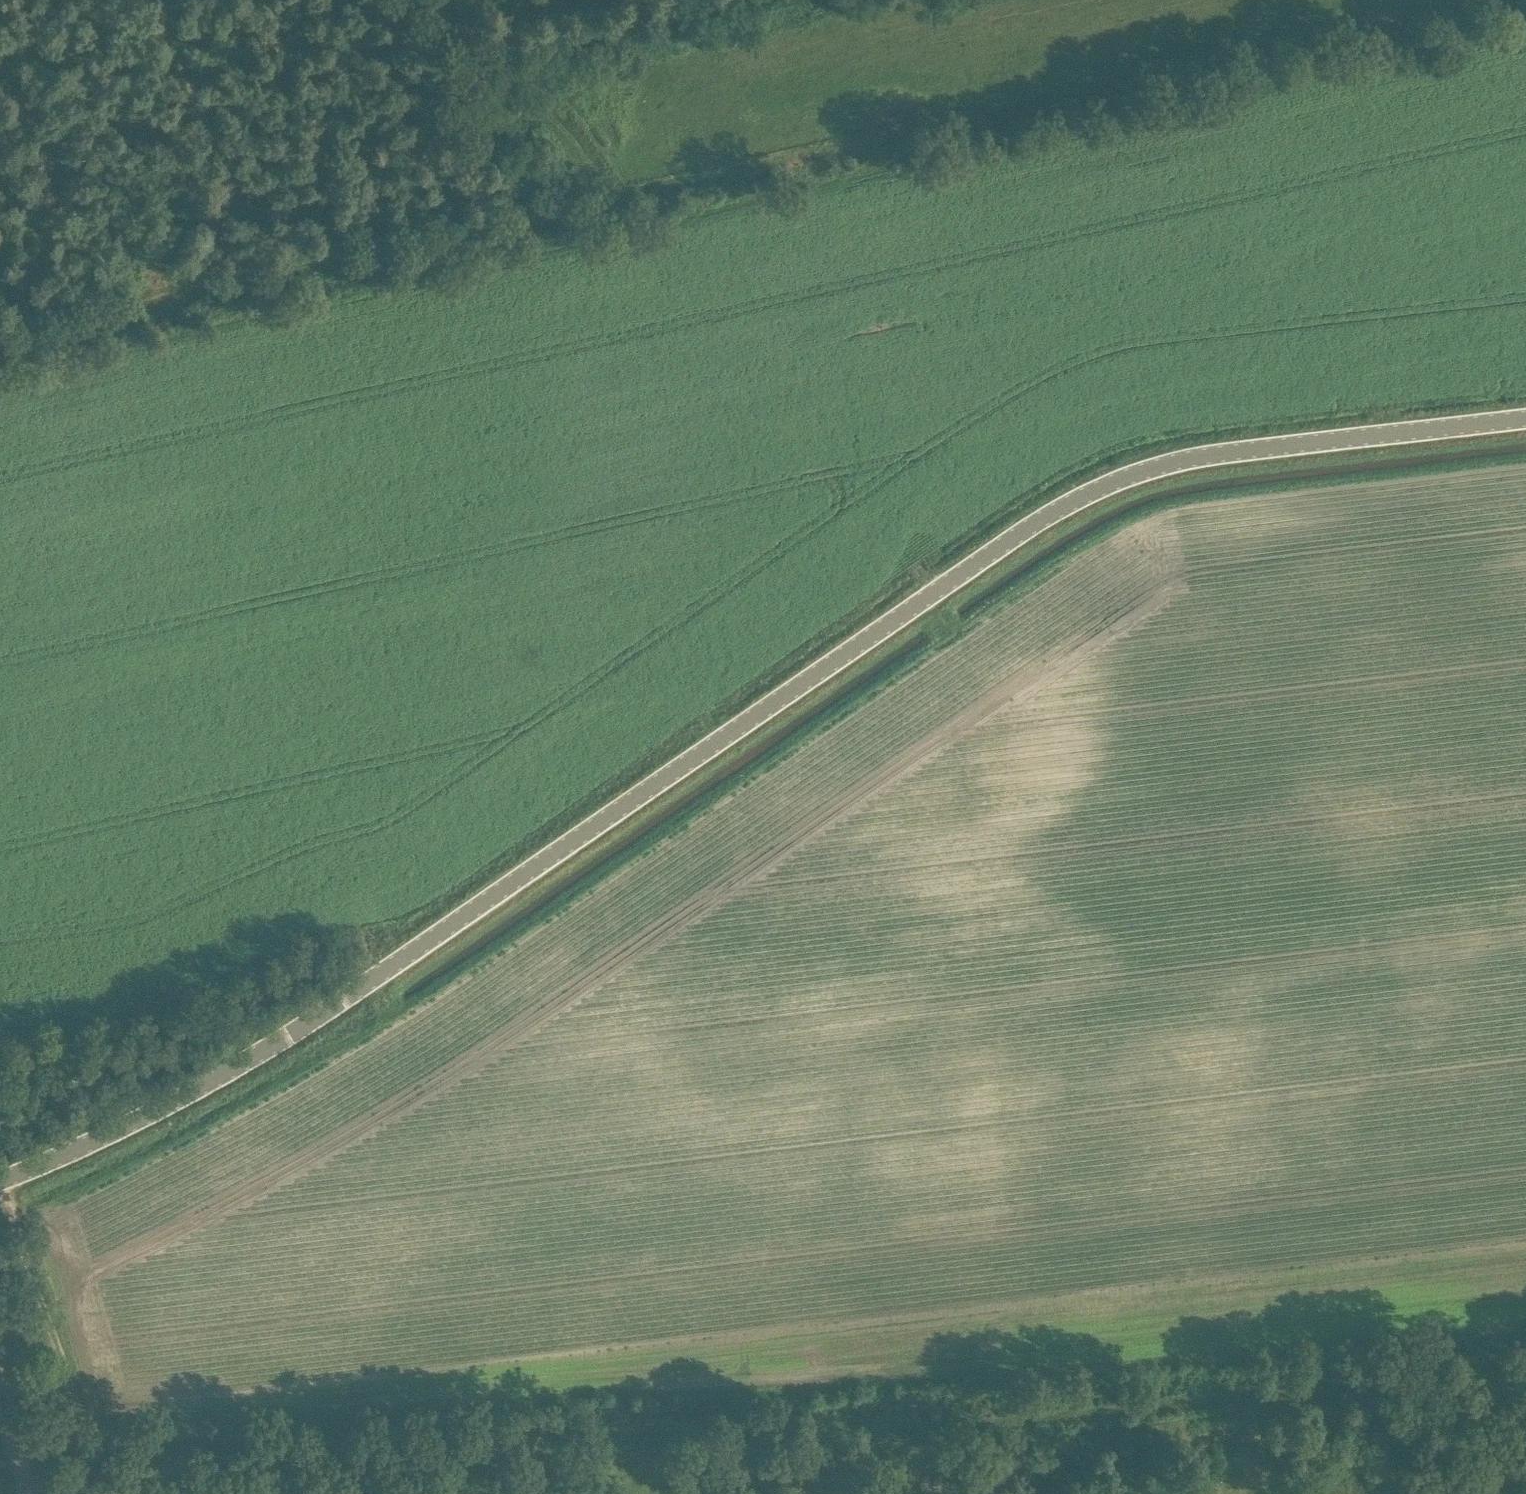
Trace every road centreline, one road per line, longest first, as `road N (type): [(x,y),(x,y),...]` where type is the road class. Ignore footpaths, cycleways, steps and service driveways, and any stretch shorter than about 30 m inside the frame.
road 1 (unclassified): [(0,1192),(305,1028),(1098,482),(1151,459),(1525,419)]
road 2 (track): [(1,1192),(81,1429),(851,1416),(1525,1351)]

